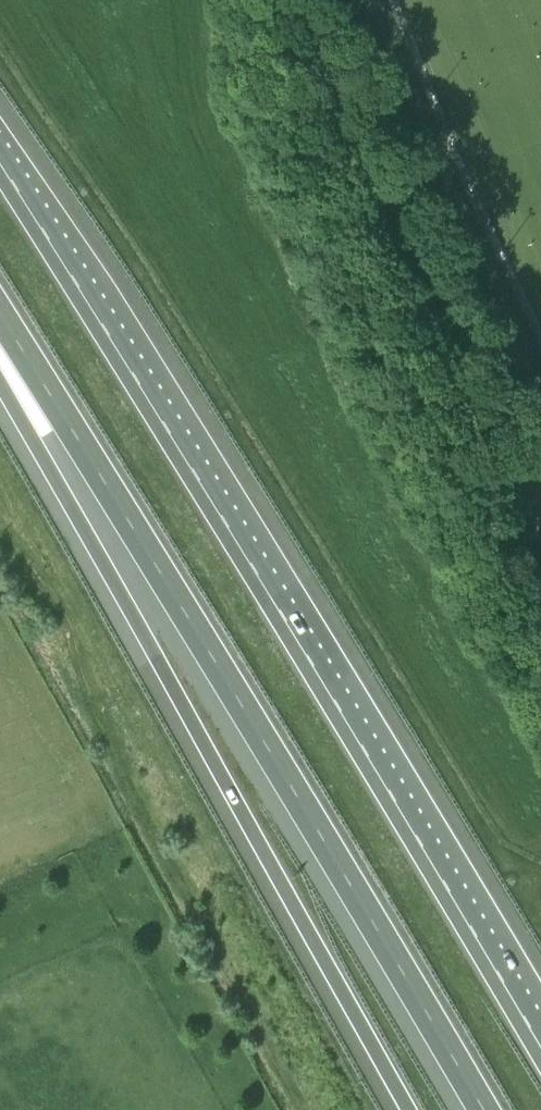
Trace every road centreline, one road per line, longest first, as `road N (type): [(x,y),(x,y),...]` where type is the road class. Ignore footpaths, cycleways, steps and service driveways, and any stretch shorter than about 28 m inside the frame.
road 1 (motorway): [(540,1045),(0,162)]
road 2 (motorway): [(0,314),(483,1109)]
road 3 (motorway): [(0,374),(410,1109)]

